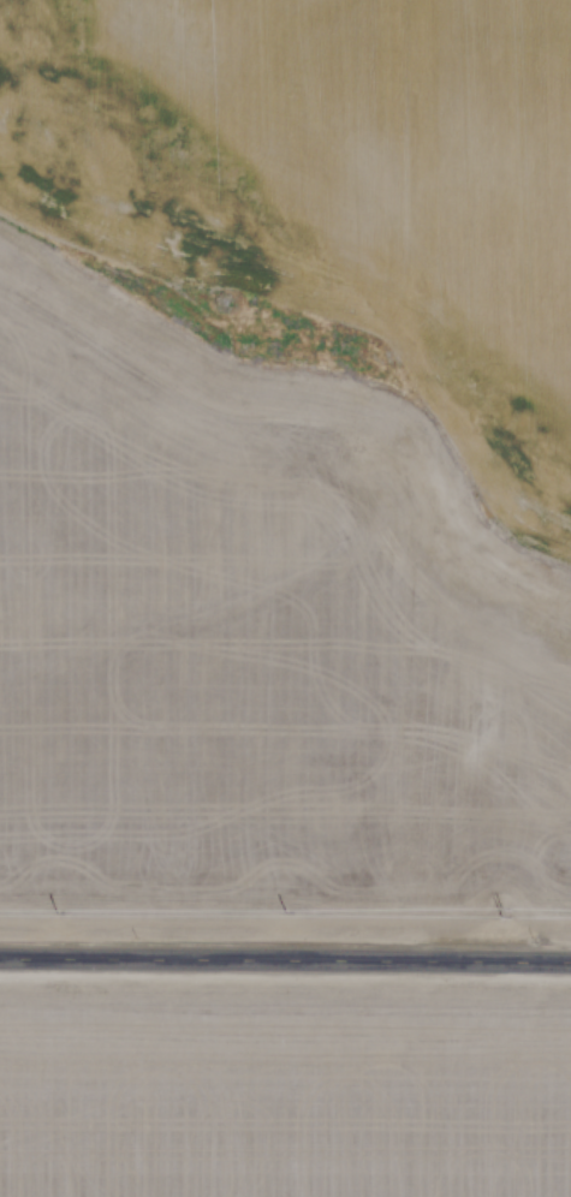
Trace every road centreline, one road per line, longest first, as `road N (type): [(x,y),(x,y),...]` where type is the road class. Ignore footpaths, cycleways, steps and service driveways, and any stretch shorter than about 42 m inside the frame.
road 1 (residential): [(570,954),(0,950)]

